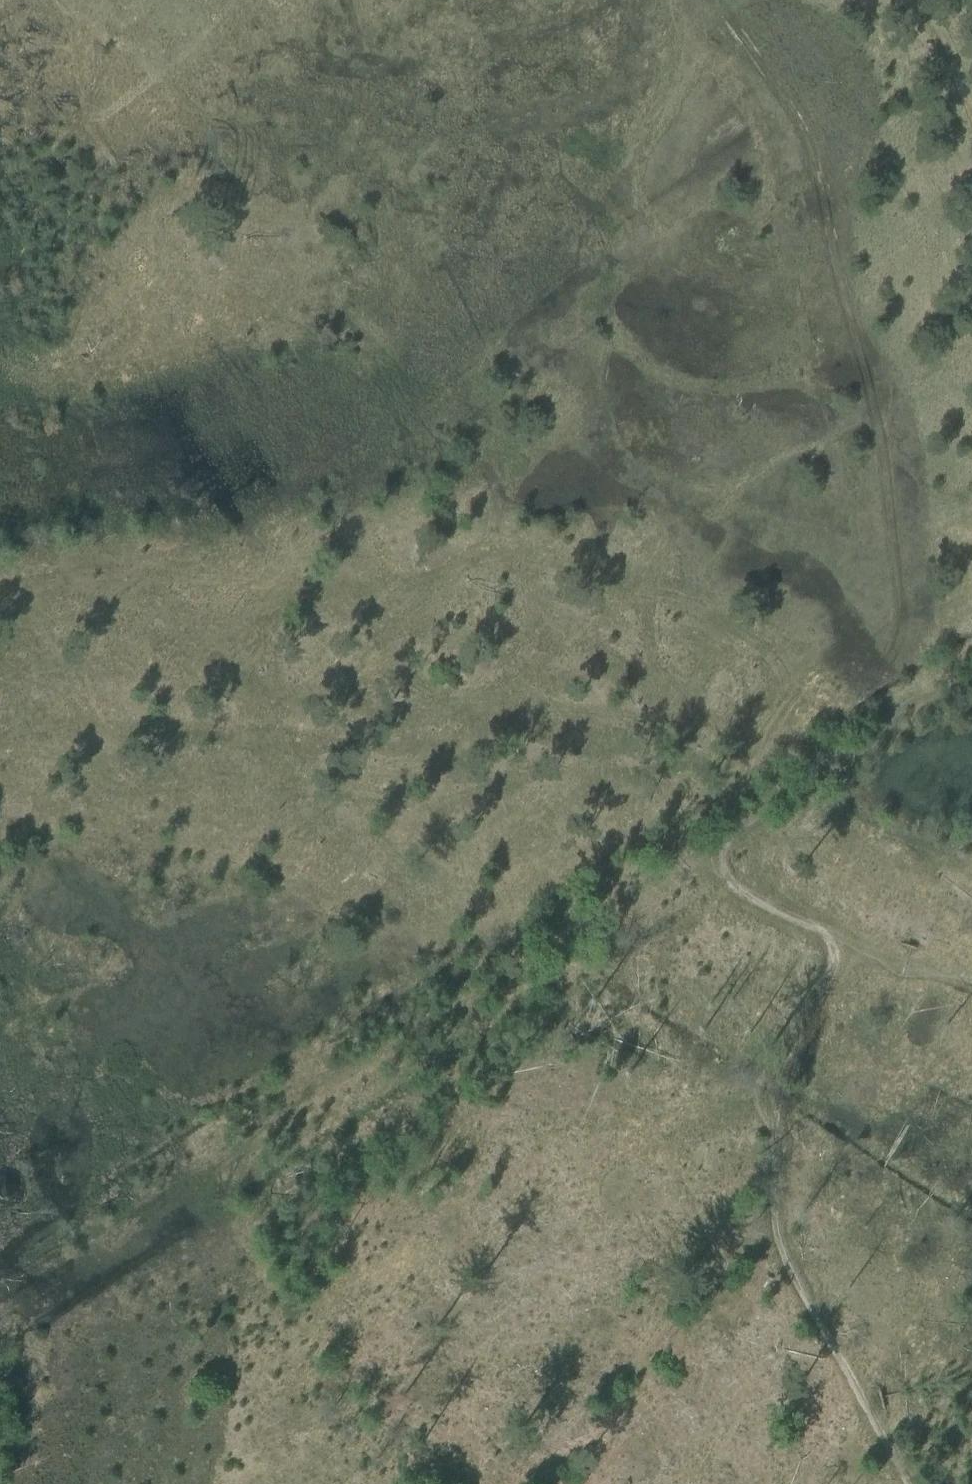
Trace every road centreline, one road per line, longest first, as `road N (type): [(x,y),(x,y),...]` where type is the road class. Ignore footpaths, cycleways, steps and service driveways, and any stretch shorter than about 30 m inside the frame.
road 1 (track): [(971,679),(899,706),(878,748),(708,864),(764,914),(842,952),(783,1107),(771,1214),(912,1483)]
road 2 (track): [(842,952),(971,1003)]
road 3 (track): [(916,0),(971,106)]

